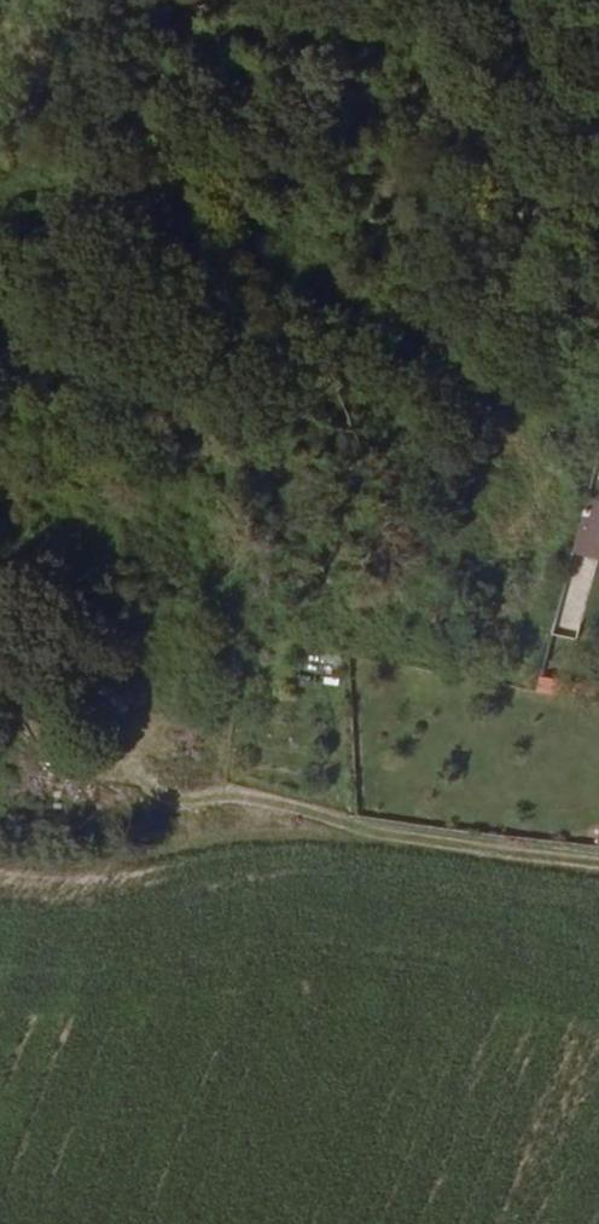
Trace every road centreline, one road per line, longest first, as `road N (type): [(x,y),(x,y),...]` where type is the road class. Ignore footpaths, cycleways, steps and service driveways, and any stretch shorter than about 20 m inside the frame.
road 1 (track): [(598,404),(0,174)]
road 2 (track): [(598,855),(0,762)]

